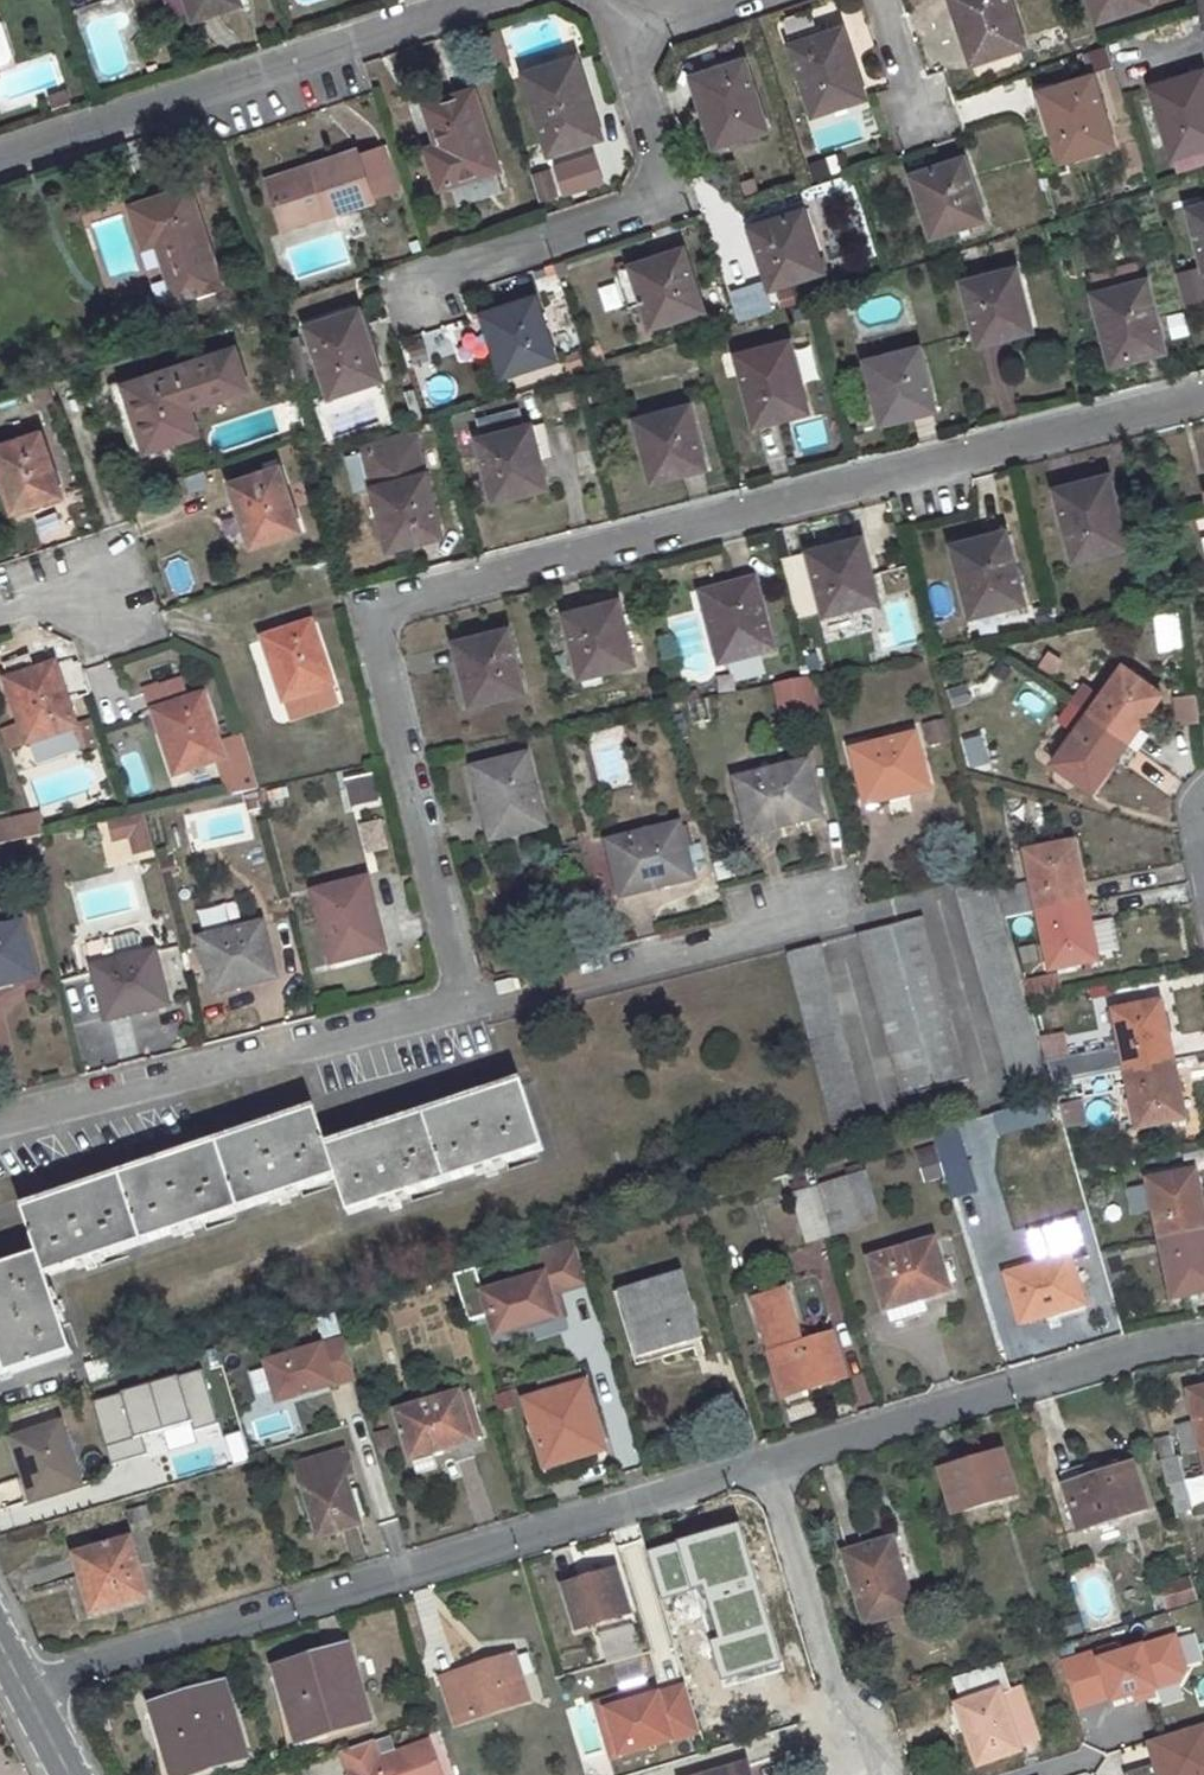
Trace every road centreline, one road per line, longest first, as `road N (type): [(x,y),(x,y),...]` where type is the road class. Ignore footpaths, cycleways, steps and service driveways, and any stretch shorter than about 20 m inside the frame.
road 1 (residential): [(1203,394),(383,609),(366,641),(458,1013)]
road 2 (residential): [(23,1685),(773,1467)]
road 3 (residential): [(0,160),(496,0)]
road 4 (residential): [(389,296),(654,205),(595,0)]
road 5 (residential): [(458,1013),(0,1122)]
road 6 (residential): [(773,1467),(1203,1341)]
road 7 (residential): [(814,909),(782,929),(458,1013)]
road 8 (residential): [(773,1467),(866,1774)]
road 9 (residential): [(870,0),(917,142)]
road 10 (residential): [(116,579),(0,616)]
road 11 (residential): [(1203,904),(1185,817),(1203,791)]

